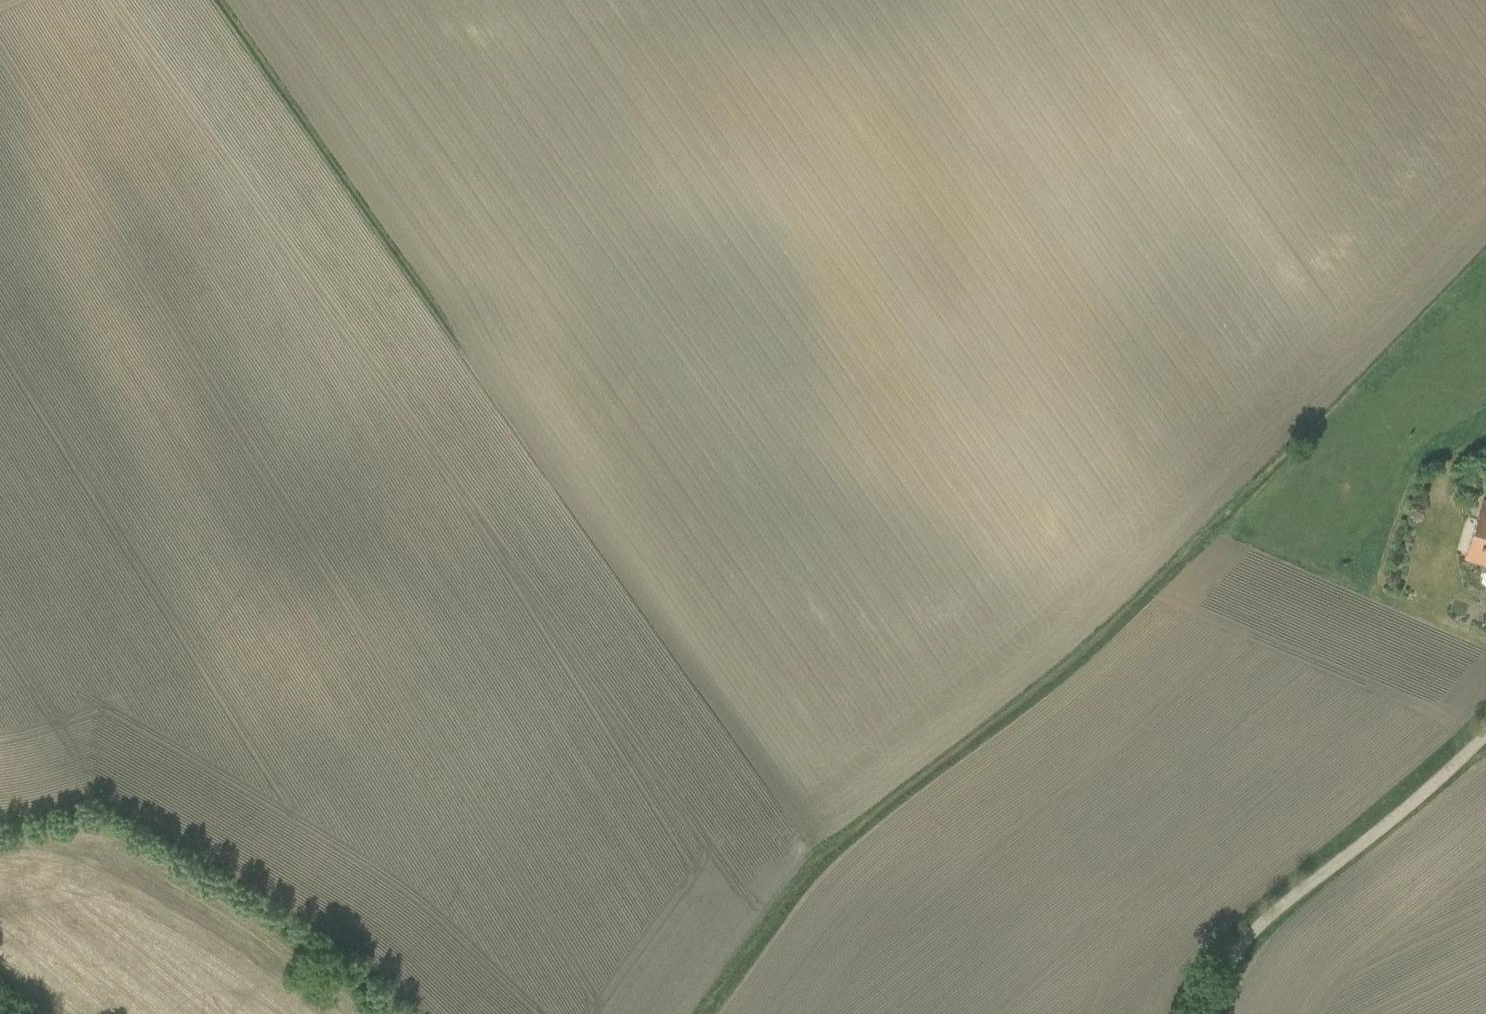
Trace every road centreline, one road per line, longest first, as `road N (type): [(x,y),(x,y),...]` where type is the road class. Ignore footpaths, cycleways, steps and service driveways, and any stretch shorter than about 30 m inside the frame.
road 1 (track): [(1485,736),(1275,911),(1234,959),(1221,1013)]

